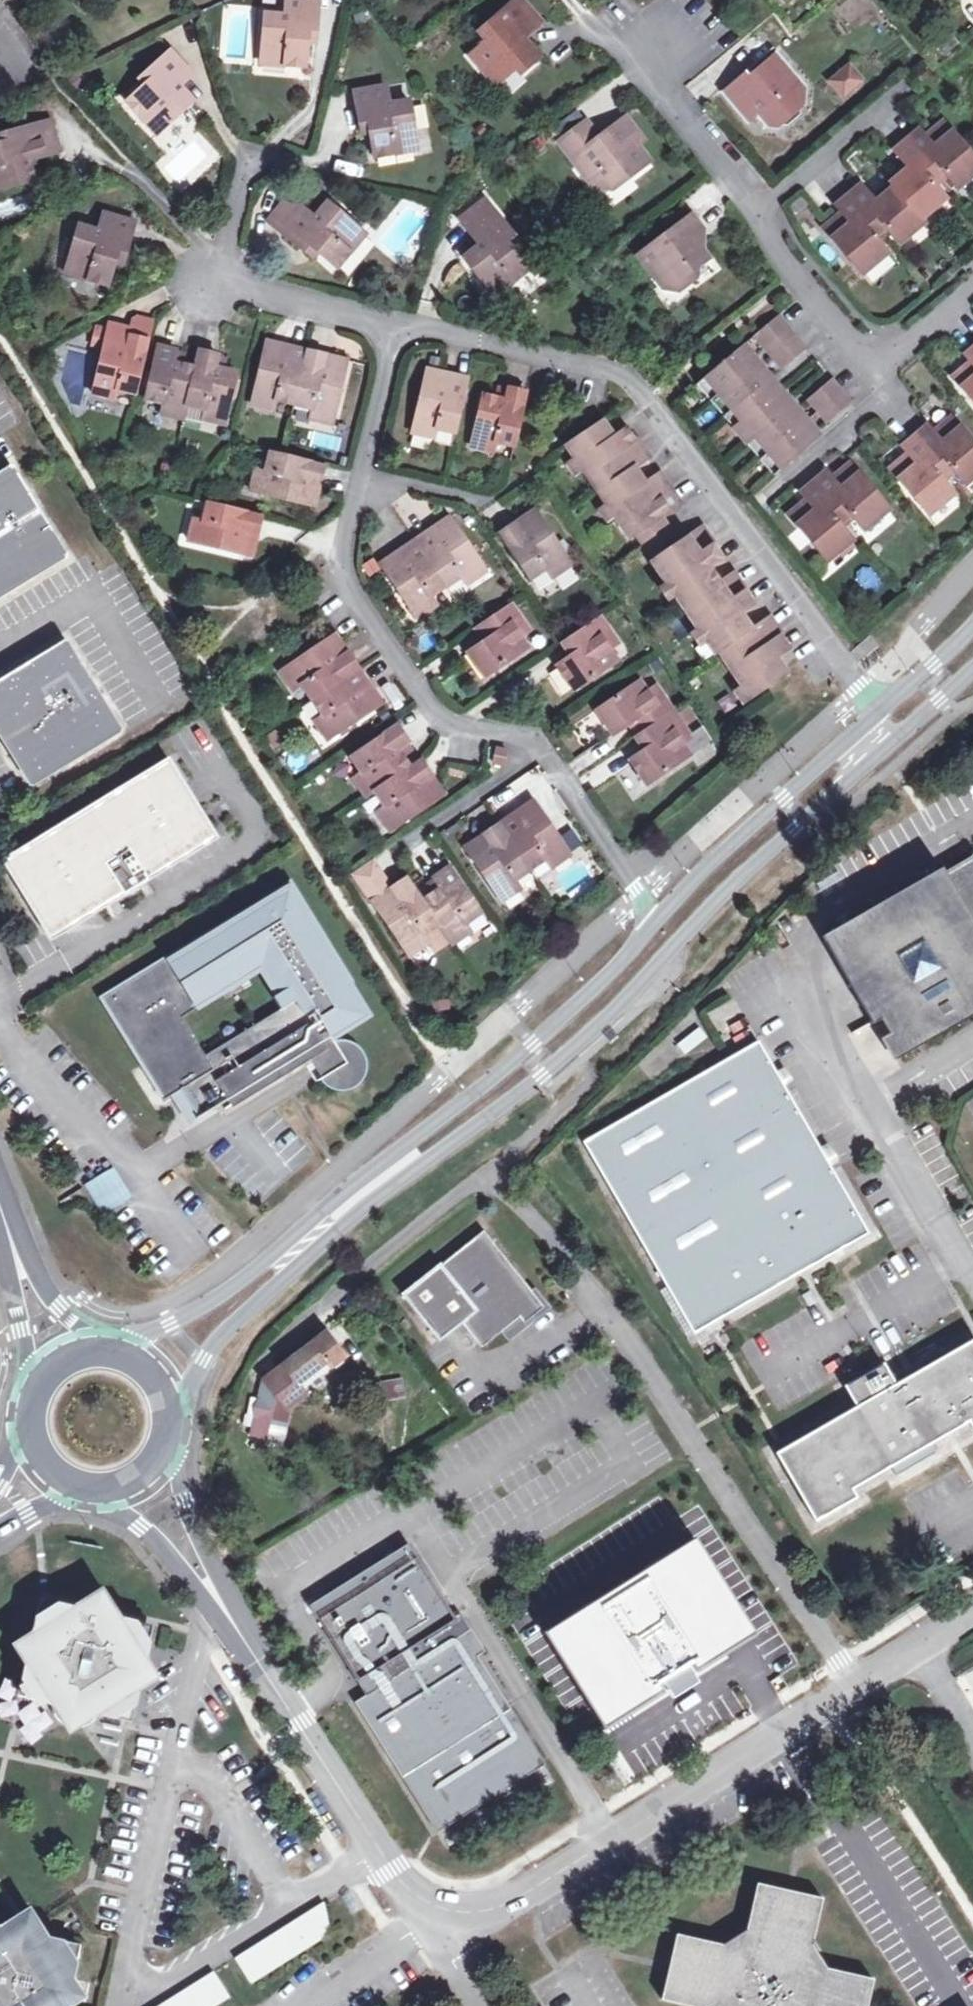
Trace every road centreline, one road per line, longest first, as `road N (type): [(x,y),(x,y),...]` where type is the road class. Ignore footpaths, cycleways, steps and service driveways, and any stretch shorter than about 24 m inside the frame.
road 1 (secondary): [(177,1422),(219,1335),(271,1285),(394,1175),(541,1074),(868,763)]
road 2 (residential): [(856,1684),(638,1341),(492,1166),(365,1269)]
road 3 (residential): [(395,320),(337,539),(341,579),(453,726),(544,746),(657,924)]
road 4 (secondary): [(657,924),(531,1045),(171,1325),(131,1343)]
road 5 (residential): [(877,709),(642,397),(617,375),(395,320)]
road 6 (residential): [(972,285),(882,364),(618,39)]
road 7 (residential): [(423,1908),(452,1912),(528,1893),(856,1684)]
road 8 (secondary): [(877,709),(657,924)]
road 9 (residential): [(395,320),(220,277),(245,159)]
road 10 (residential): [(256,1663),(423,1908)]
road 11 (residential): [(91,1490),(139,1524),(256,1663)]
road 12 (residential): [(256,1663),(252,1635),(206,1559),(167,1453)]
road 13 (residential): [(82,1339),(38,1281),(0,1177)]
road 14 (secondary): [(868,763),(972,667)]
road 15 (residential): [(856,1684),(972,1610)]
road 16 (residential): [(0,1256),(28,1385)]
road 17 (secondary): [(972,626),(877,709)]

